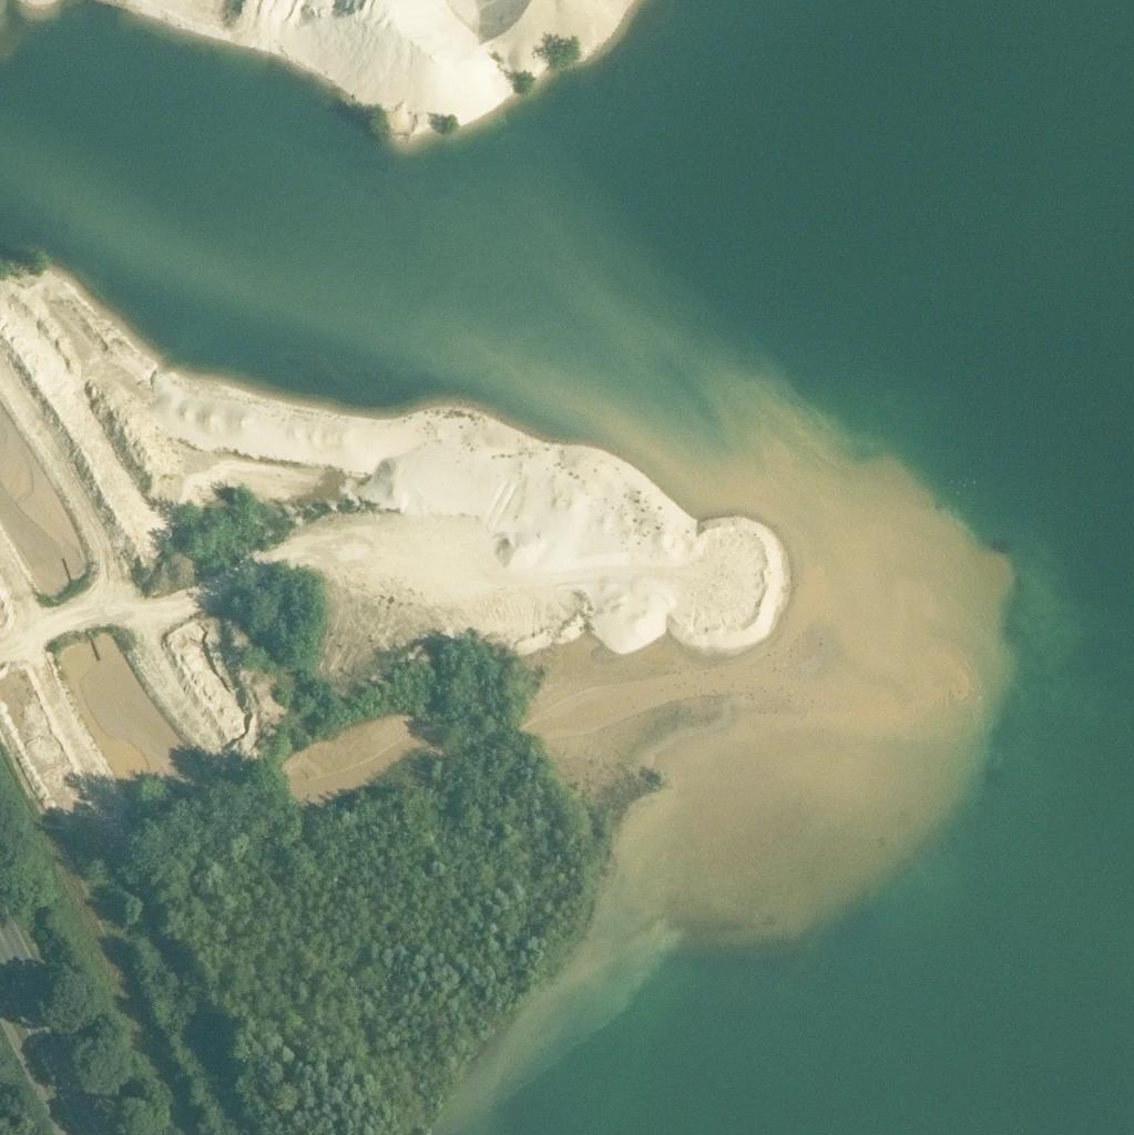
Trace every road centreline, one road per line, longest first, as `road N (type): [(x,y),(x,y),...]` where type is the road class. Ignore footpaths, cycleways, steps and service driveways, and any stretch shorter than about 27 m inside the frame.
road 1 (primary): [(0,947),(97,1134)]

